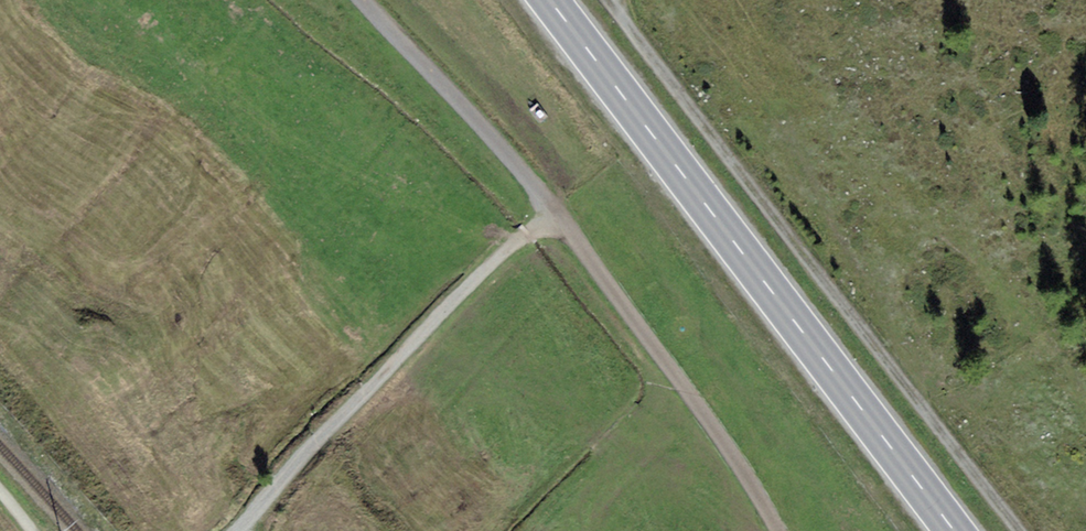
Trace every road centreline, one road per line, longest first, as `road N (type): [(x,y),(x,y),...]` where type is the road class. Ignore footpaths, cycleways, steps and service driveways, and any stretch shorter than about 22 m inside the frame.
road 1 (track): [(611,0),(1024,530)]
road 2 (primary): [(954,530),(548,0)]
road 3 (track): [(551,209),(233,530)]
road 4 (track): [(771,530),(703,418),(551,209)]
road 5 (track): [(551,209),(358,0)]

